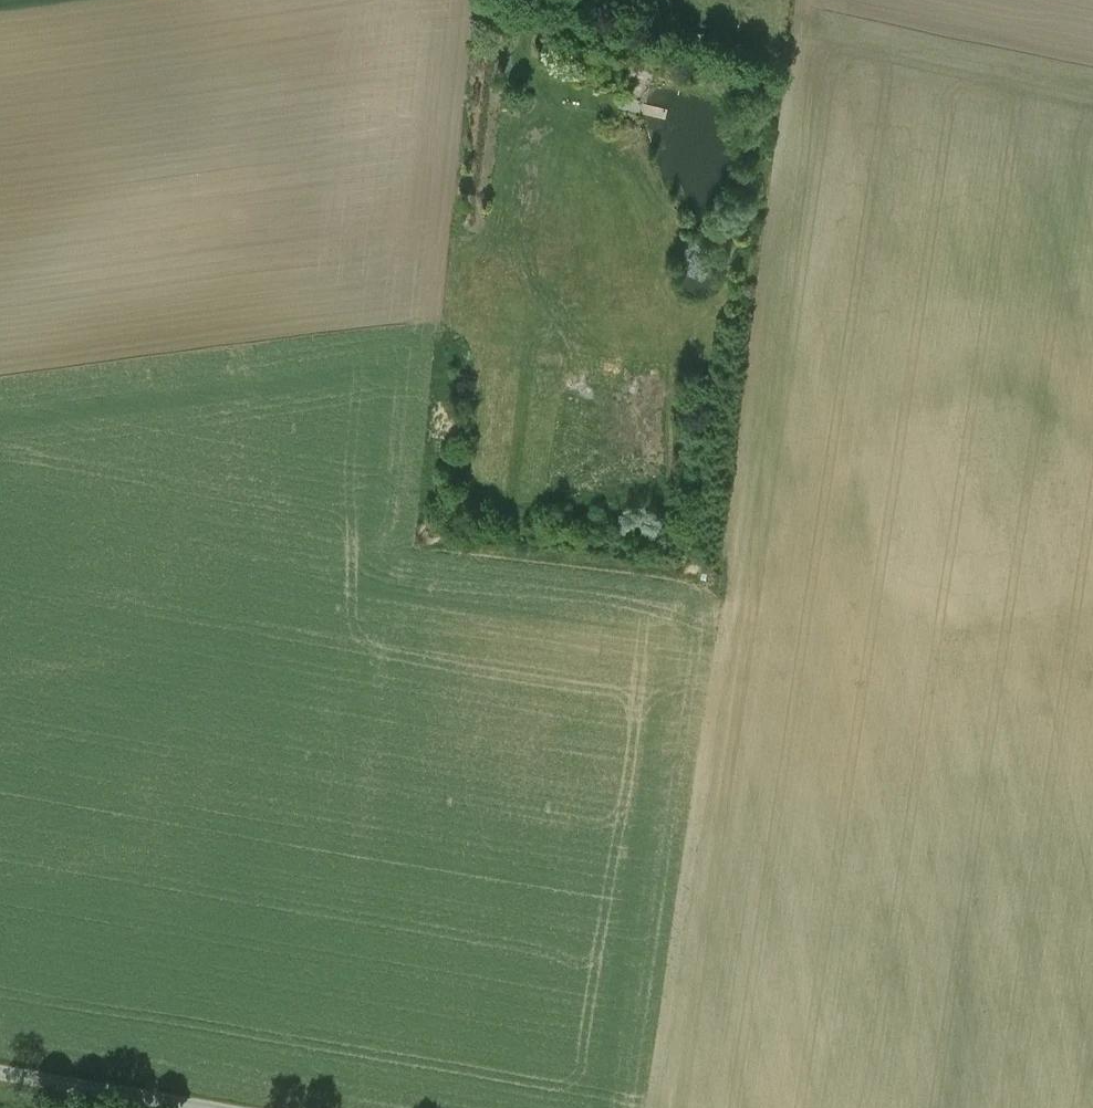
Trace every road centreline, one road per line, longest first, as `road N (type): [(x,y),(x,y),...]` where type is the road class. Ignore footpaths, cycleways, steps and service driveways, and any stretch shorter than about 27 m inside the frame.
road 1 (unclassified): [(0,1072),(206,1107)]

